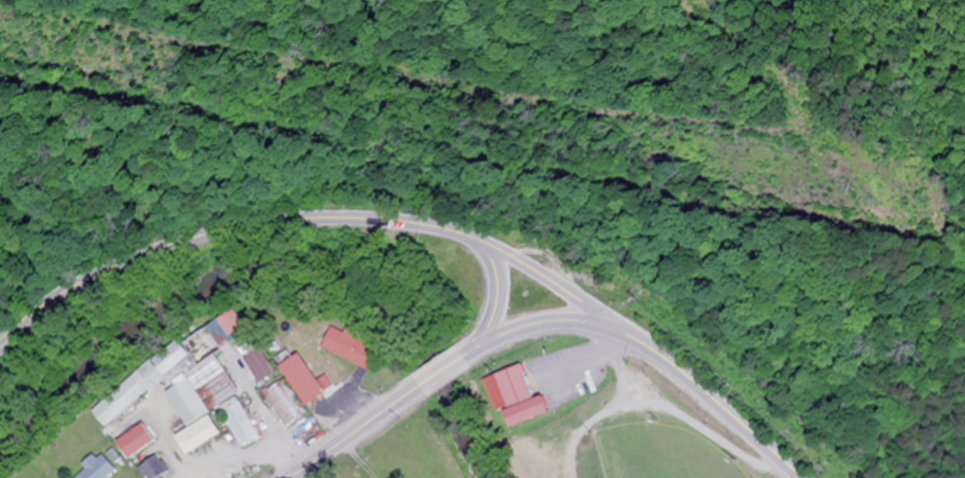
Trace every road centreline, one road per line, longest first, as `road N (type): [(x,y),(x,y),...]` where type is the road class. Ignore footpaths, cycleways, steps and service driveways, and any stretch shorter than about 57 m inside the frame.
road 1 (secondary): [(0,334),(66,286),(139,252),(220,229),(329,214),(456,230),(528,266),(629,334)]
road 2 (secondary): [(629,334),(802,477)]
road 3 (secondary): [(463,355),(506,330),(553,319),(629,334)]
road 4 (secondary): [(289,477),(421,387)]
road 5 (residential): [(307,466),(288,457),(189,477)]

